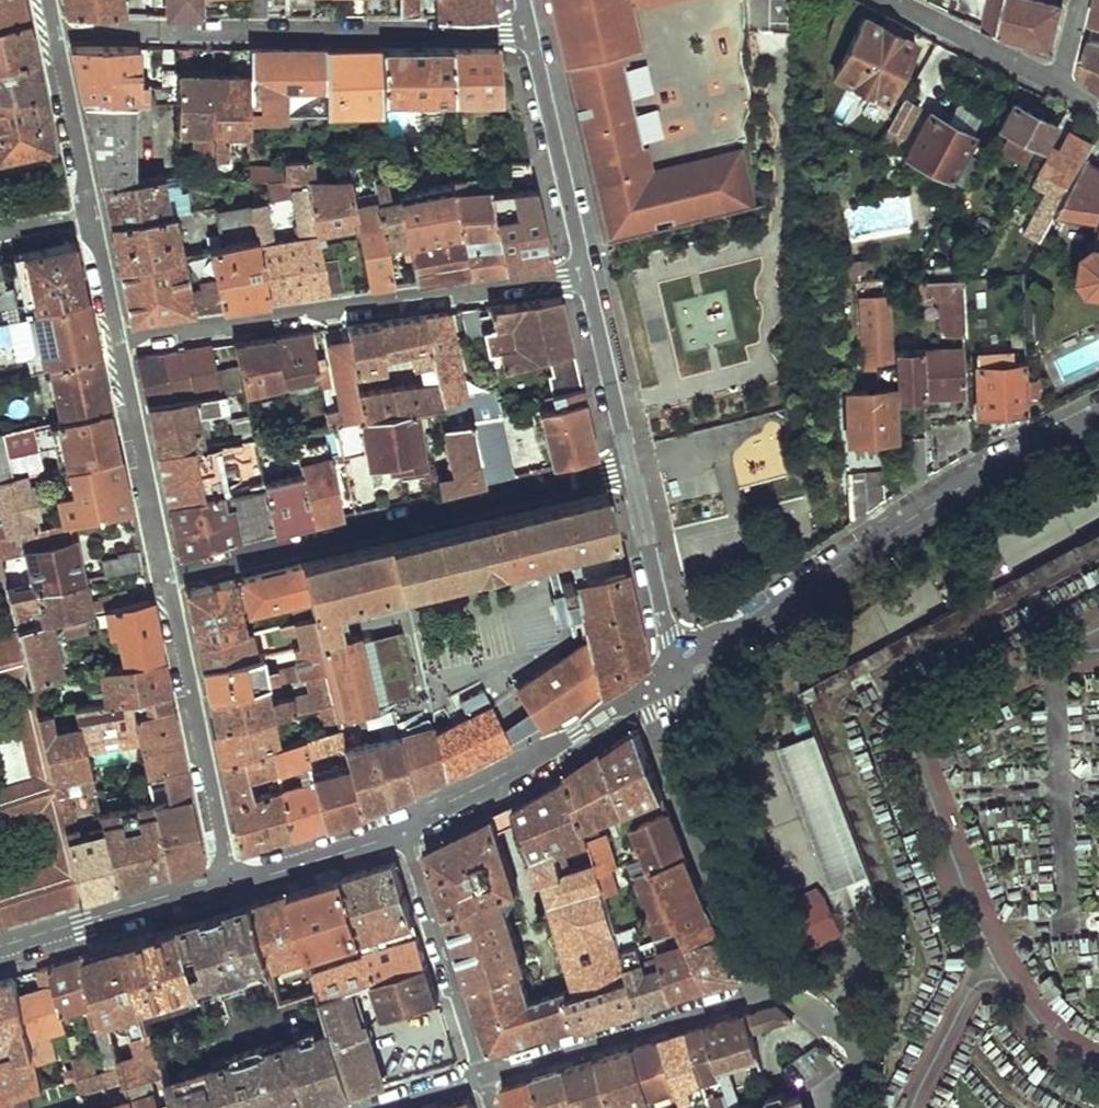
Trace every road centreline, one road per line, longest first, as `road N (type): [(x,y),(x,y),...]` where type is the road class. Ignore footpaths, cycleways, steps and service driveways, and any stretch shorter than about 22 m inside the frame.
road 1 (residential): [(683,664),(1098,413)]
road 2 (residential): [(630,465),(166,577)]
road 3 (residential): [(55,34),(531,33)]
road 4 (residential): [(585,272),(116,342)]
road 5 (residential): [(641,690),(751,958),(773,988)]
road 6 (residential): [(166,577),(229,882)]
road 7 (residential): [(481,1076),(773,988)]
road 8 (residential): [(403,829),(641,690)]
road 9 (residential): [(403,829),(481,1076)]
road 10 (residential): [(585,272),(531,33)]
road 11 (residential): [(116,342),(166,577)]
road 12 (residential): [(0,952),(229,882)]
road 13 (residential): [(683,664),(630,465)]
road 14 (residential): [(630,465),(585,272)]
road 15 (residential): [(55,34),(91,215)]
road 16 (residential): [(229,882),(403,829)]
road 17 (residential): [(1053,84),(894,0)]
road 18 (residential): [(91,215),(116,342)]

